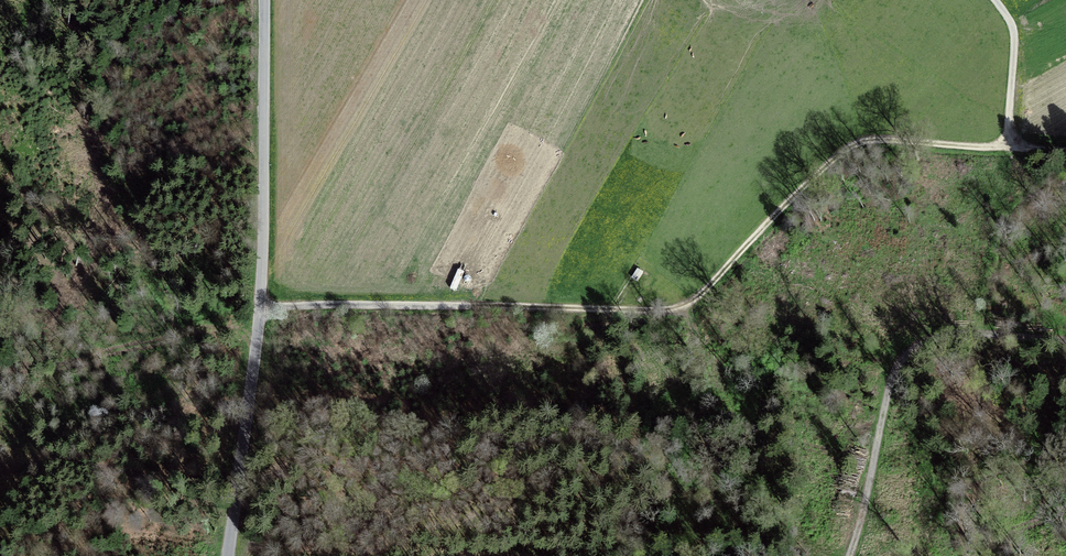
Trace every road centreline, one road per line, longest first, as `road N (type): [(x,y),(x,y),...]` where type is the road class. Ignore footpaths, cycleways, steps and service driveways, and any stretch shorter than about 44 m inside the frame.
road 1 (track): [(261,308),(675,314),(860,143),(1065,151)]
road 2 (tertiary): [(228,555),(261,308),(259,0)]
road 3 (track): [(849,555),(886,393),(906,357),(943,338),(980,333),(1065,336)]

